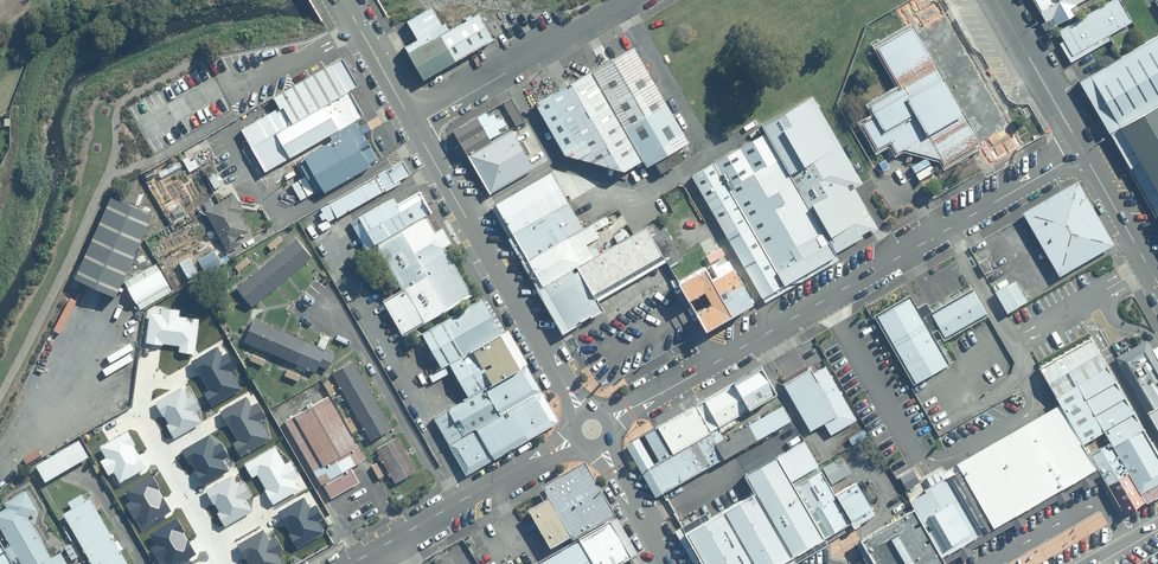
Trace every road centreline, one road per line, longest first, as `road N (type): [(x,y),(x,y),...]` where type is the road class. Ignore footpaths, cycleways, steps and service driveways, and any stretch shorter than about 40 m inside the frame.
road 1 (unclassified): [(1084,152),(609,421)]
road 2 (tertiary): [(584,413),(414,127)]
road 3 (unclassified): [(638,0),(414,127)]
road 4 (unclassified): [(577,440),(359,563)]
road 5 (unclassified): [(998,0),(1084,152)]
road 6 (unclassified): [(1084,152),(1157,278)]
road 7 (tertiary): [(414,127),(346,0)]
road 8 (tertiary): [(669,563),(602,447)]

